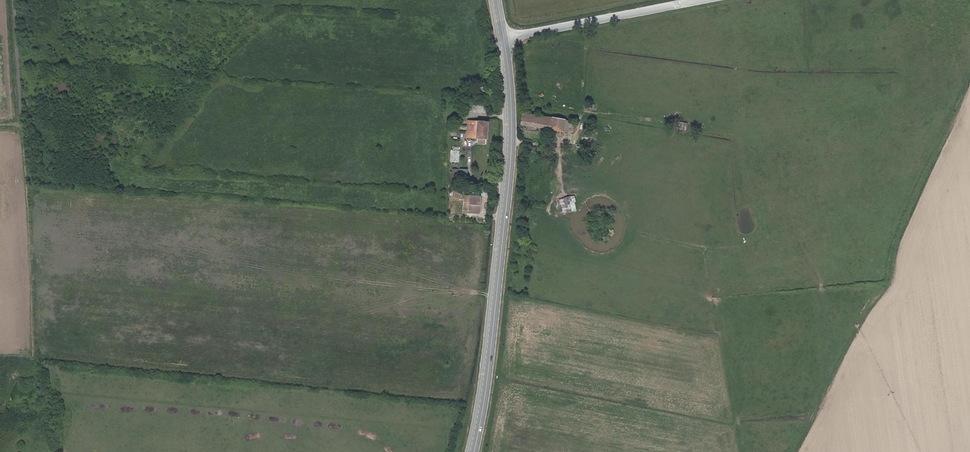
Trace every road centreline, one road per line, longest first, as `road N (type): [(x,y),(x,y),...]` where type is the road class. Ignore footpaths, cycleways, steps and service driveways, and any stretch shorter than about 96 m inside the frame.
road 1 (tertiary): [(472,451),(510,167),(497,0)]
road 2 (track): [(504,40),(702,0)]

